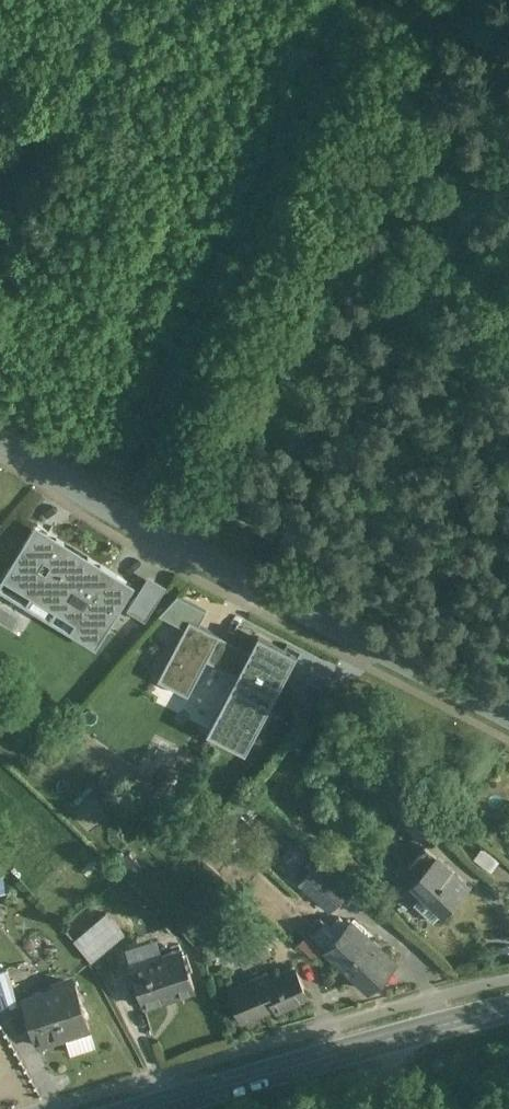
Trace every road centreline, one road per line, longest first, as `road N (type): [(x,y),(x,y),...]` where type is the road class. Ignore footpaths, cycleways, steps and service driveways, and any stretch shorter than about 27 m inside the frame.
road 1 (residential): [(0,441),(508,727)]
road 2 (secondary): [(151,1108),(508,1011)]

